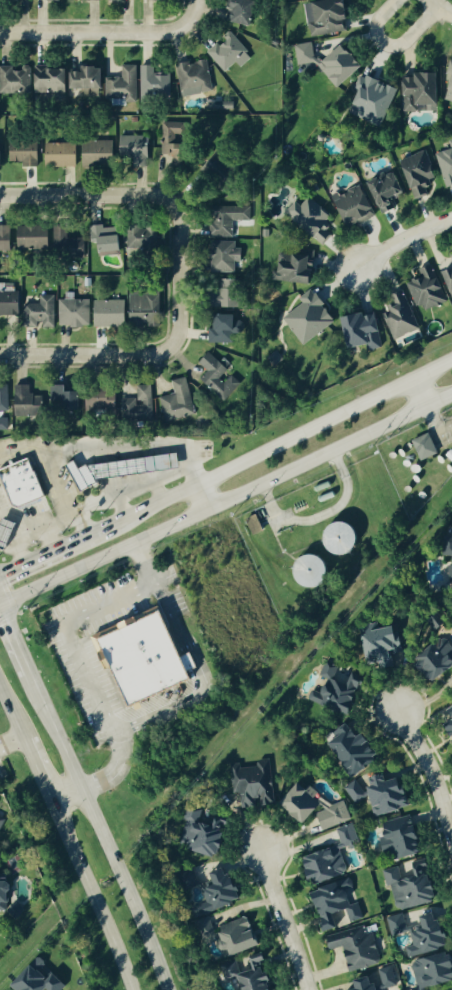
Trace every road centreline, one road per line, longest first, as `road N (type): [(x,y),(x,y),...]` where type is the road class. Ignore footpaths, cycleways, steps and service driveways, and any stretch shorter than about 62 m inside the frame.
road 1 (secondary): [(0,604),(451,394)]
road 2 (secondary): [(451,363),(68,545)]
road 3 (secondary): [(166,989),(31,674)]
road 4 (residential): [(0,354),(165,350),(179,325),(180,225),(172,202)]
road 5 (residential): [(0,32),(176,29),(195,0)]
road 6 (secondary): [(48,801),(131,989)]
road 7 (residential): [(0,195),(151,195),(172,202)]
road 8 (residential): [(307,989),(259,849)]
road 9 (residential): [(451,846),(431,772),(398,713)]
road 10 (residential): [(439,6),(402,43),(386,45),(376,24),(396,0)]

